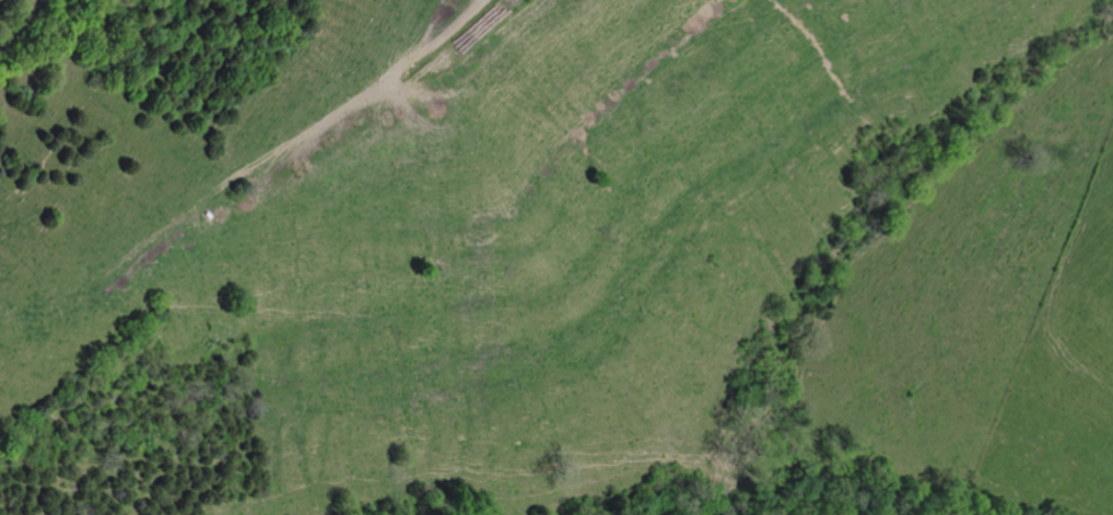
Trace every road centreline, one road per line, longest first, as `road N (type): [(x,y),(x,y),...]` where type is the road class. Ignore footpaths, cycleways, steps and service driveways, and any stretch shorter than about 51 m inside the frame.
road 1 (track): [(440,0),(380,94),(284,149),(130,261)]

